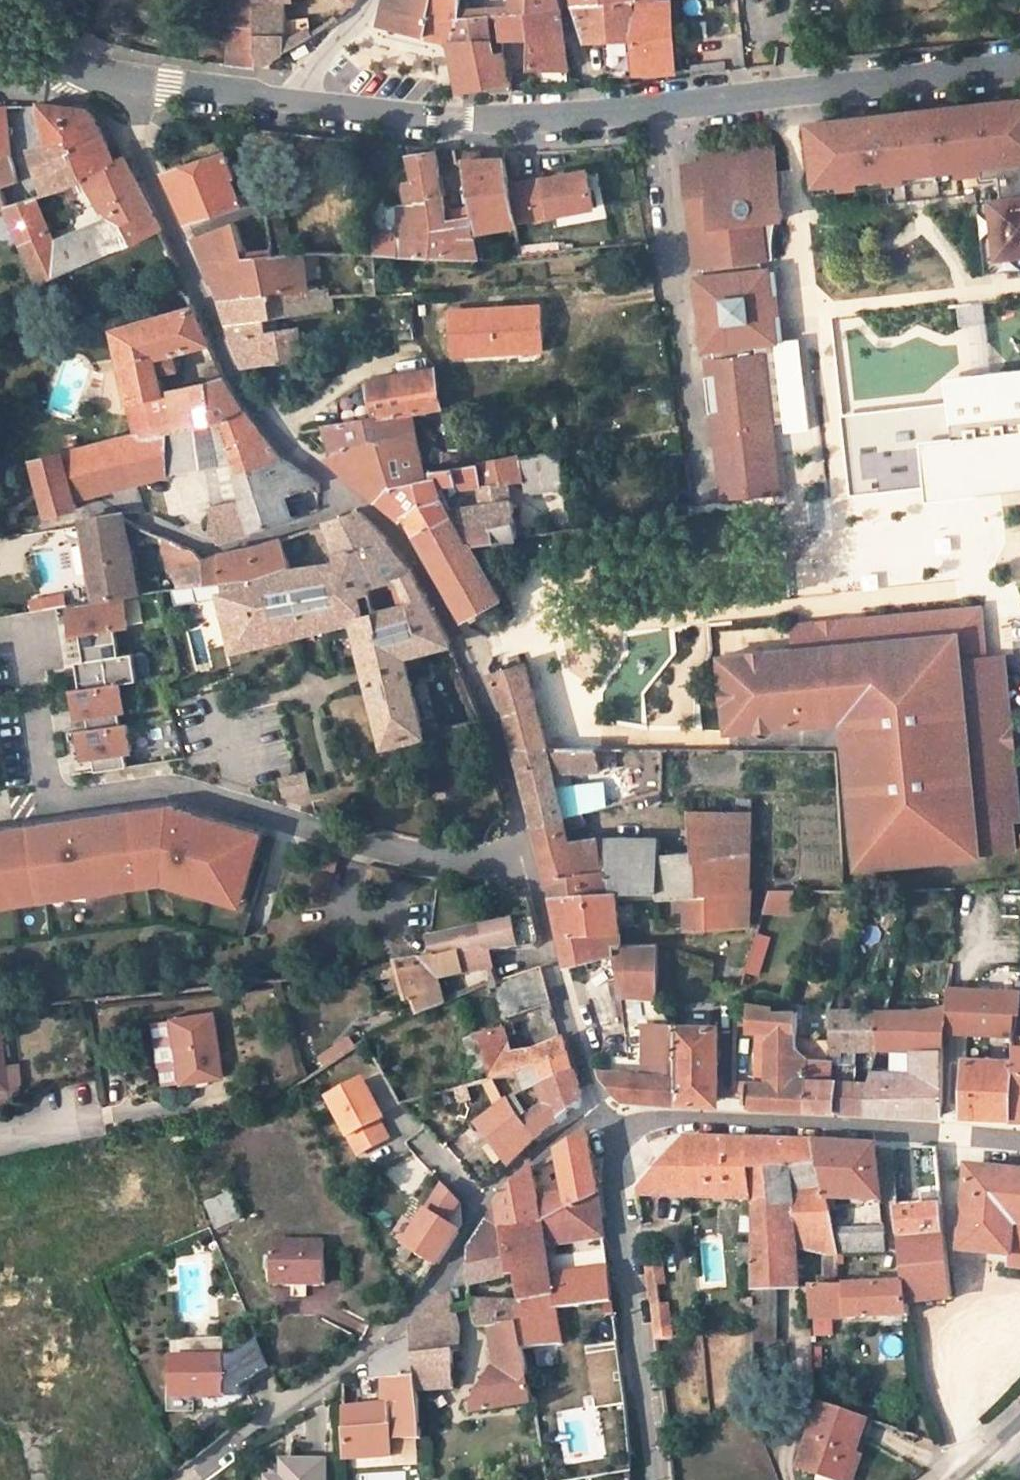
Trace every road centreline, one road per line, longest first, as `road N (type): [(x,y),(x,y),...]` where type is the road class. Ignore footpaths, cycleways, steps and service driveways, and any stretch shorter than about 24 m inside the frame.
road 1 (unclassified): [(146,85),(140,143),(235,379),(275,438),(367,512),(418,571),(490,711),(527,852)]
road 2 (residential): [(527,852),(436,857),(351,845),(189,795),(60,801),(49,785),(25,621)]
road 3 (residential): [(607,1127),(585,1126),(525,1163),(486,1205),(452,1272),(403,1325),(190,1479)]
road 4 (tertiary): [(1019,65),(602,115),(479,120)]
road 5 (unclassified): [(607,1127),(709,1118),(1019,1139)]
road 6 (unclassified): [(654,1479),(607,1127)]
road 7 (unclassified): [(527,852),(553,976),(607,1127)]
road 8 (residential): [(354,28),(442,50),(457,119)]
road 9 (residential): [(304,103),(146,85)]
road 10 (residential): [(457,119),(304,103)]

